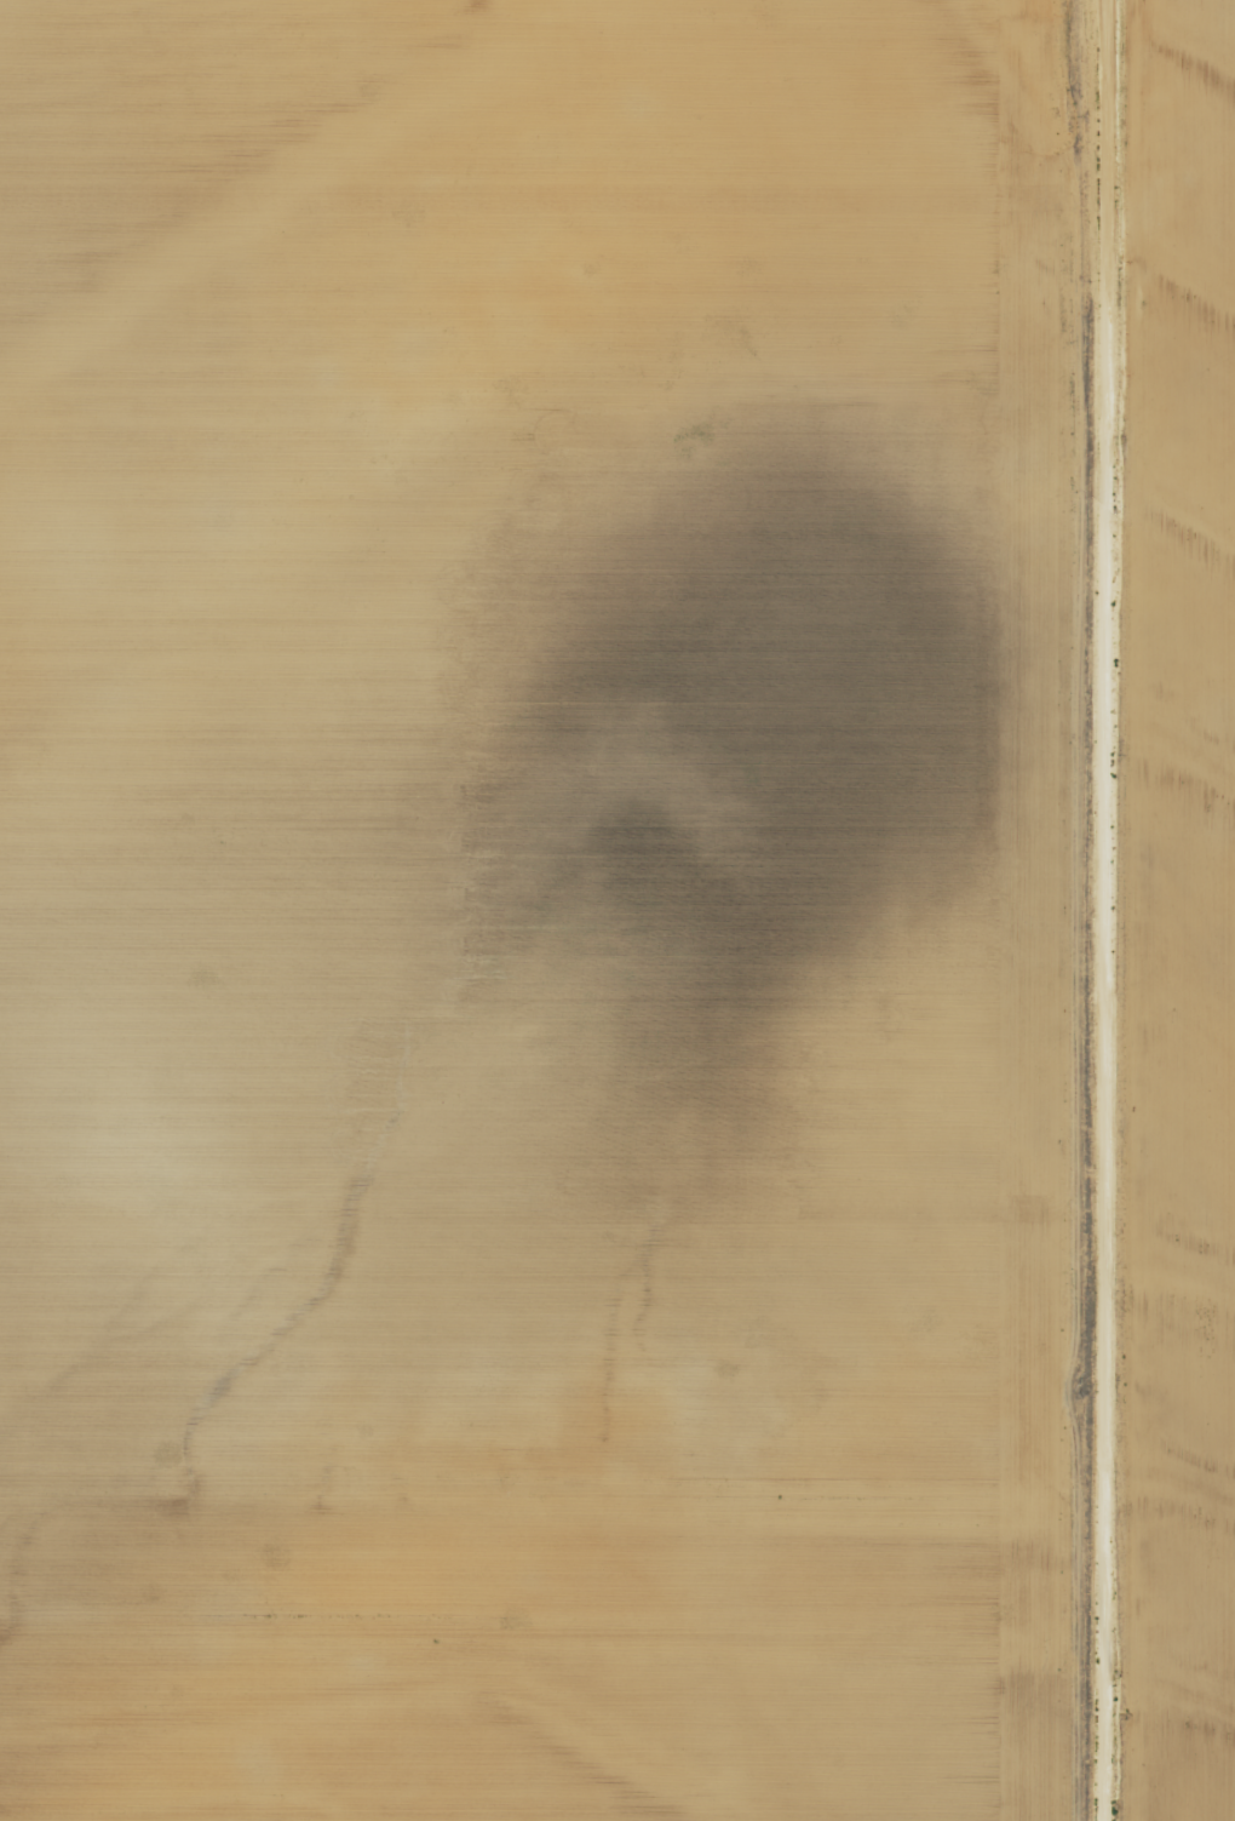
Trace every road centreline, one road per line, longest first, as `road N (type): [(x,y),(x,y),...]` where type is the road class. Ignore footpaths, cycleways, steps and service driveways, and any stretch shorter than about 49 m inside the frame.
road 1 (residential): [(1105,1820),(1111,0)]

